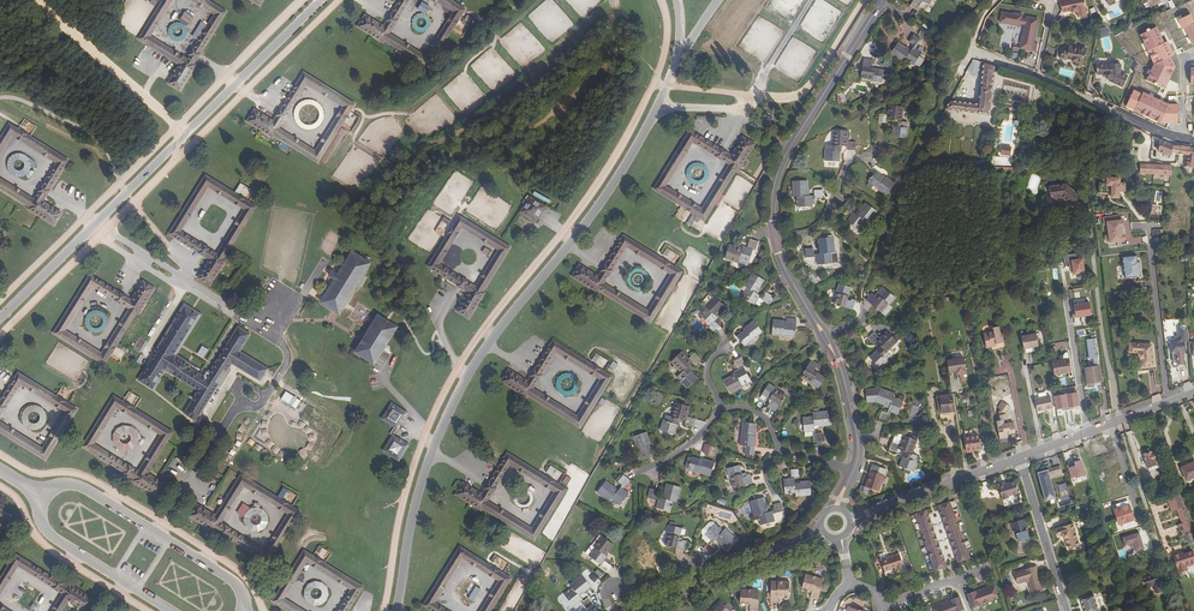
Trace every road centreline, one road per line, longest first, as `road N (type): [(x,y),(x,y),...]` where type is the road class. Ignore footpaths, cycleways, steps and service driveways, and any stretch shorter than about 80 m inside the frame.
road 1 (tertiary): [(880,3),(778,174),(774,239)]
road 2 (track): [(177,128),(37,0)]
road 3 (tertiary): [(1020,457),(1193,394)]
road 4 (tertiary): [(862,517),(1020,457)]
road 5 (track): [(127,192),(88,131),(27,102),(0,99)]
road 6 (tertiary): [(786,549),(631,610)]
road 7 (track): [(755,101),(804,96),(865,0)]
road 8 (residential): [(1065,610),(1020,457)]
road 9 (unclassified): [(1182,140),(1037,76)]
road 10 (residential): [(986,569),(881,606),(874,592),(850,584)]
road 11 (residential): [(871,154),(847,163),(815,230),(774,239)]

